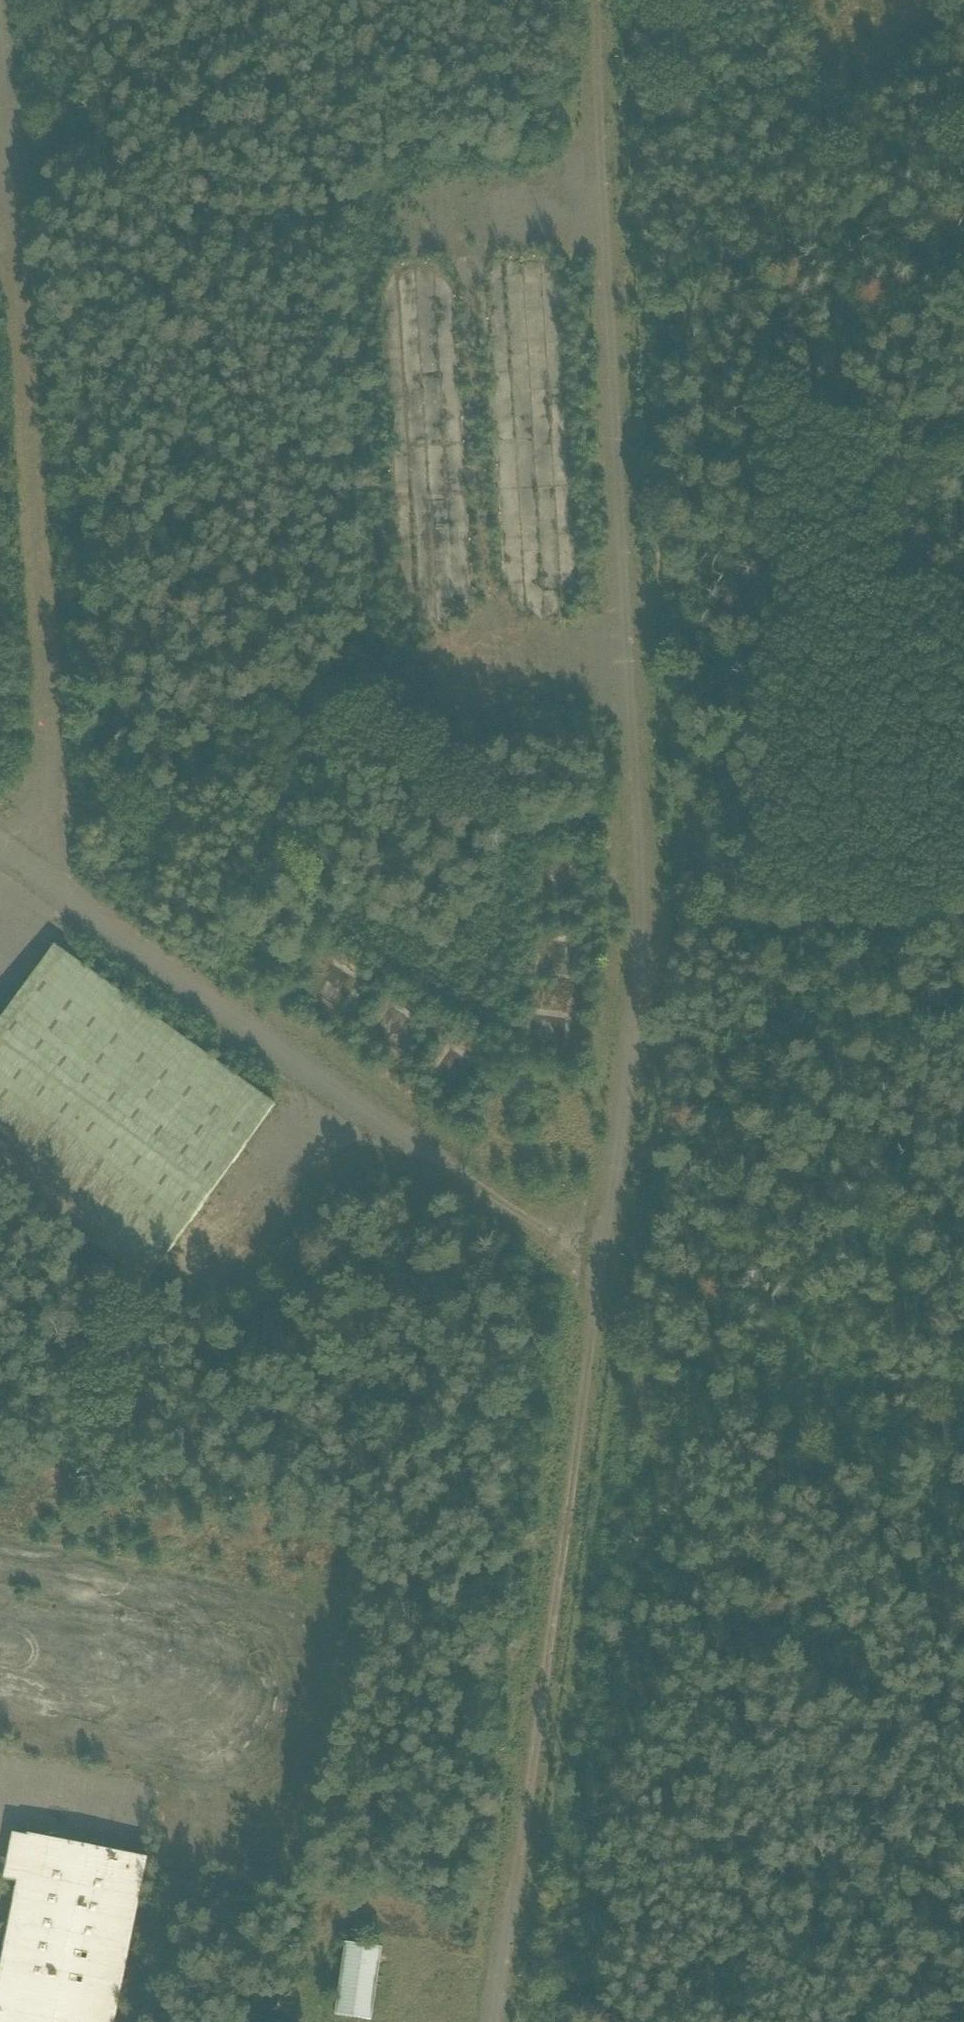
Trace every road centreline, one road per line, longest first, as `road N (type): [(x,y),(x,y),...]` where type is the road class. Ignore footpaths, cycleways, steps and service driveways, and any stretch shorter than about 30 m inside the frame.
road 1 (track): [(627,1303),(963,1548)]
road 2 (track): [(627,1303),(590,1565)]

